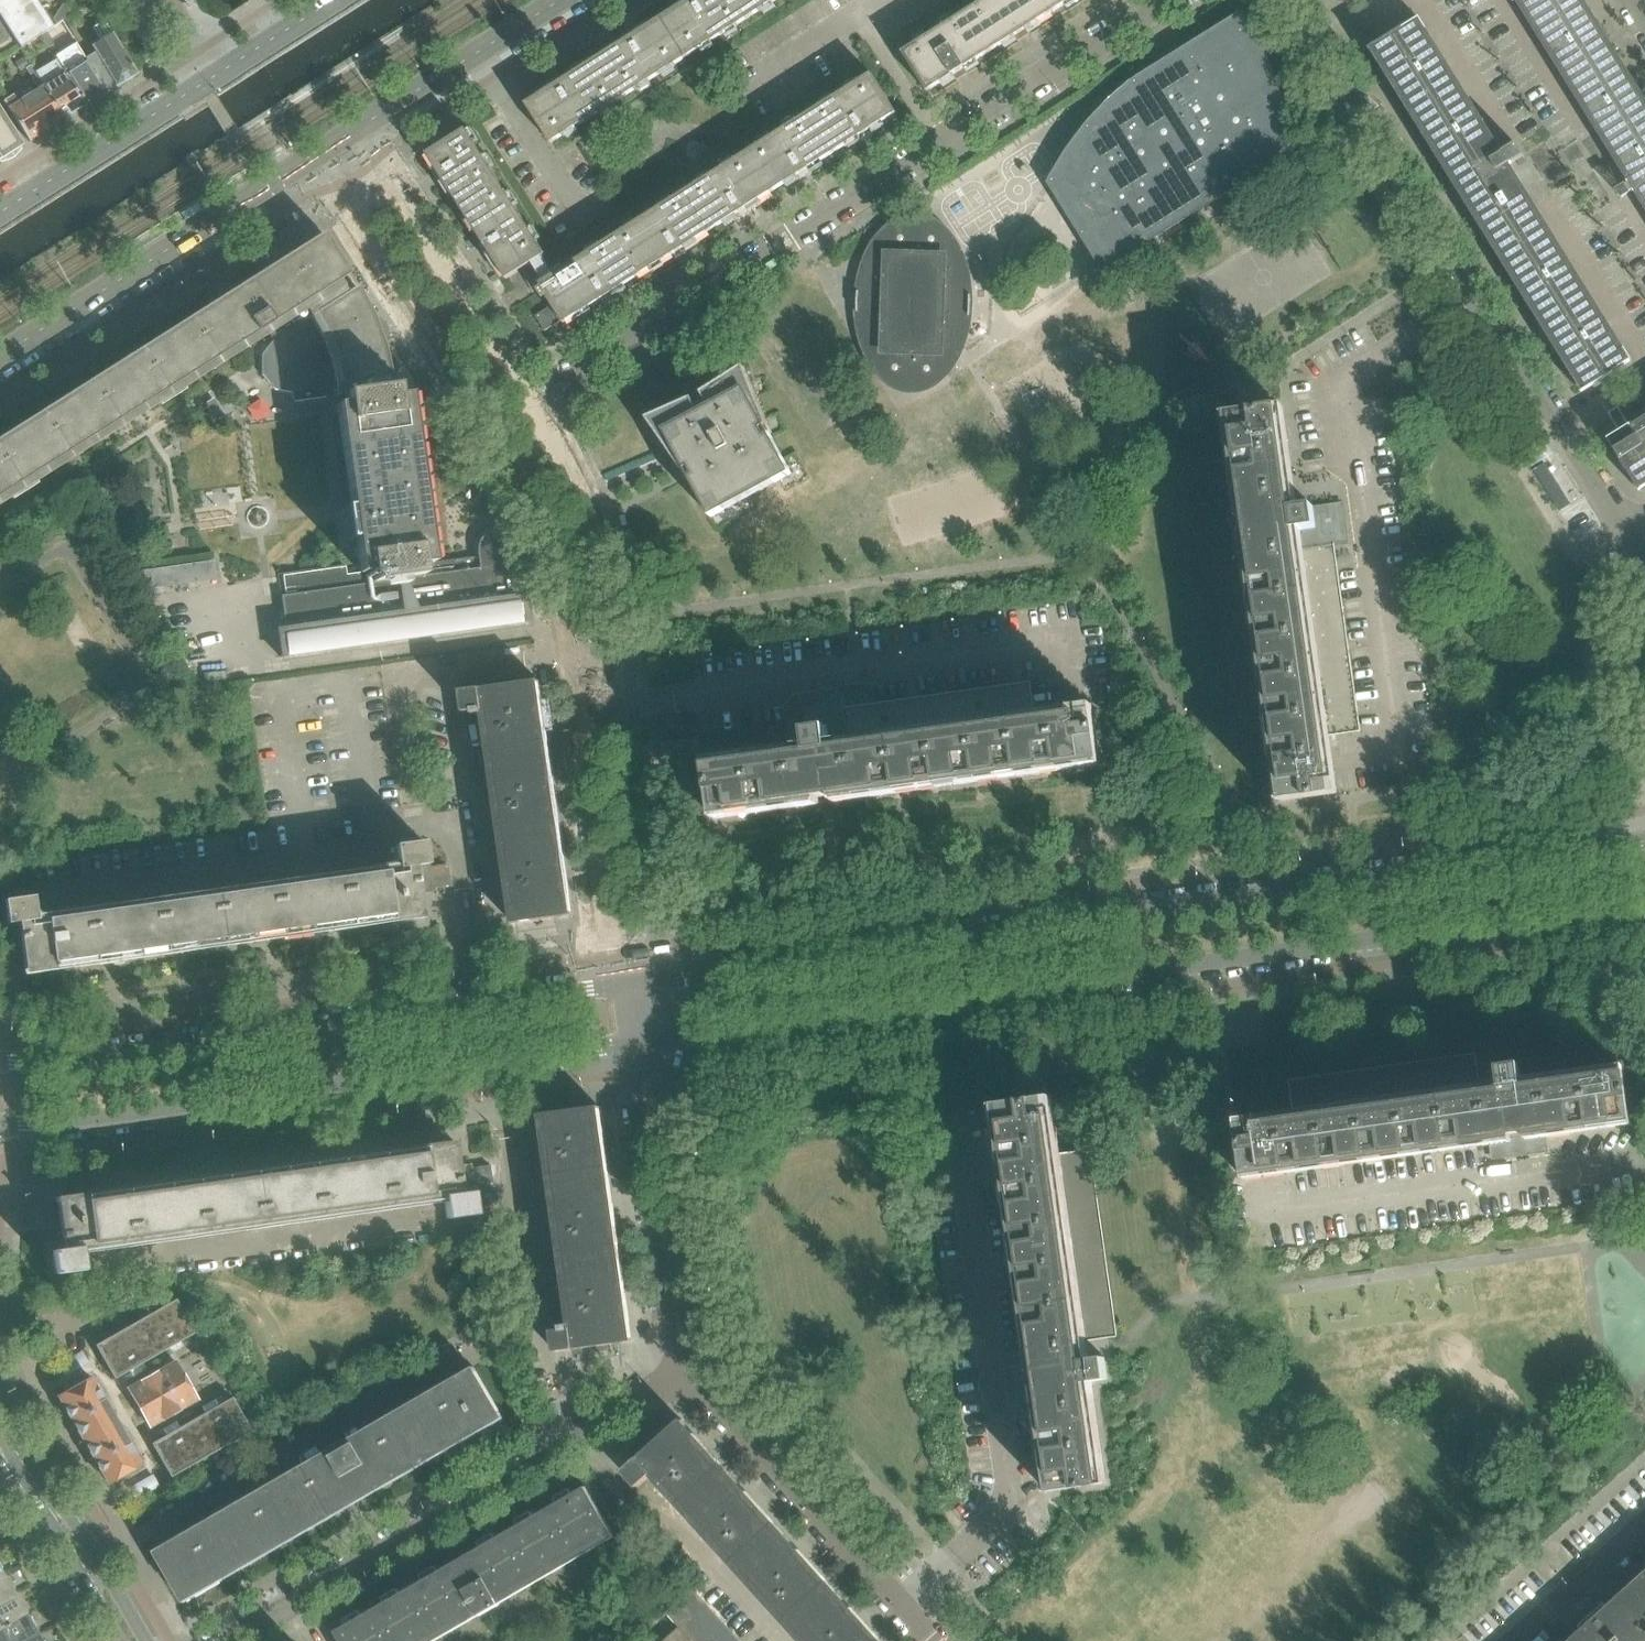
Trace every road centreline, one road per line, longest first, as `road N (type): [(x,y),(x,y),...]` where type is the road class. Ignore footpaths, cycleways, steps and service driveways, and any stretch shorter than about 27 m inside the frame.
road 1 (tertiary): [(1644,840),(664,980)]
road 2 (tertiary): [(669,1041),(1644,901)]
road 3 (residential): [(351,205),(534,512),(580,700),(615,955),(626,986)]
road 4 (residential): [(532,406),(1158,0)]
road 5 (tertiary): [(0,1127),(90,1124),(635,1045)]
road 6 (tertiary): [(626,986),(79,1061),(0,1063)]
road 7 (residential): [(1628,526),(1290,0)]
road 8 (residential): [(664,980),(604,568),(532,406)]
road 9 (residential): [(222,1640),(691,1371)]
road 10 (secondary): [(0,361),(319,155)]
road 11 (residential): [(932,1640),(691,1371)]
road 12 (residential): [(691,1371),(708,1338),(707,1308),(669,1041)]
road 13 (residential): [(635,1045),(673,1339),(691,1371)]
road 14 (residential): [(532,406),(390,186)]
road 15 (secondary): [(217,78),(0,216)]
road 16 (secondary): [(354,134),(563,0)]
road 17 (tertiary): [(149,1640),(93,1550),(42,1497)]
road 18 (residential): [(1520,1640),(1644,1529)]
road 19 (tertiary): [(42,1497),(114,1640)]
road 20 (residential): [(1628,526),(1644,679)]
road 21 (secondary): [(339,0),(217,78)]

